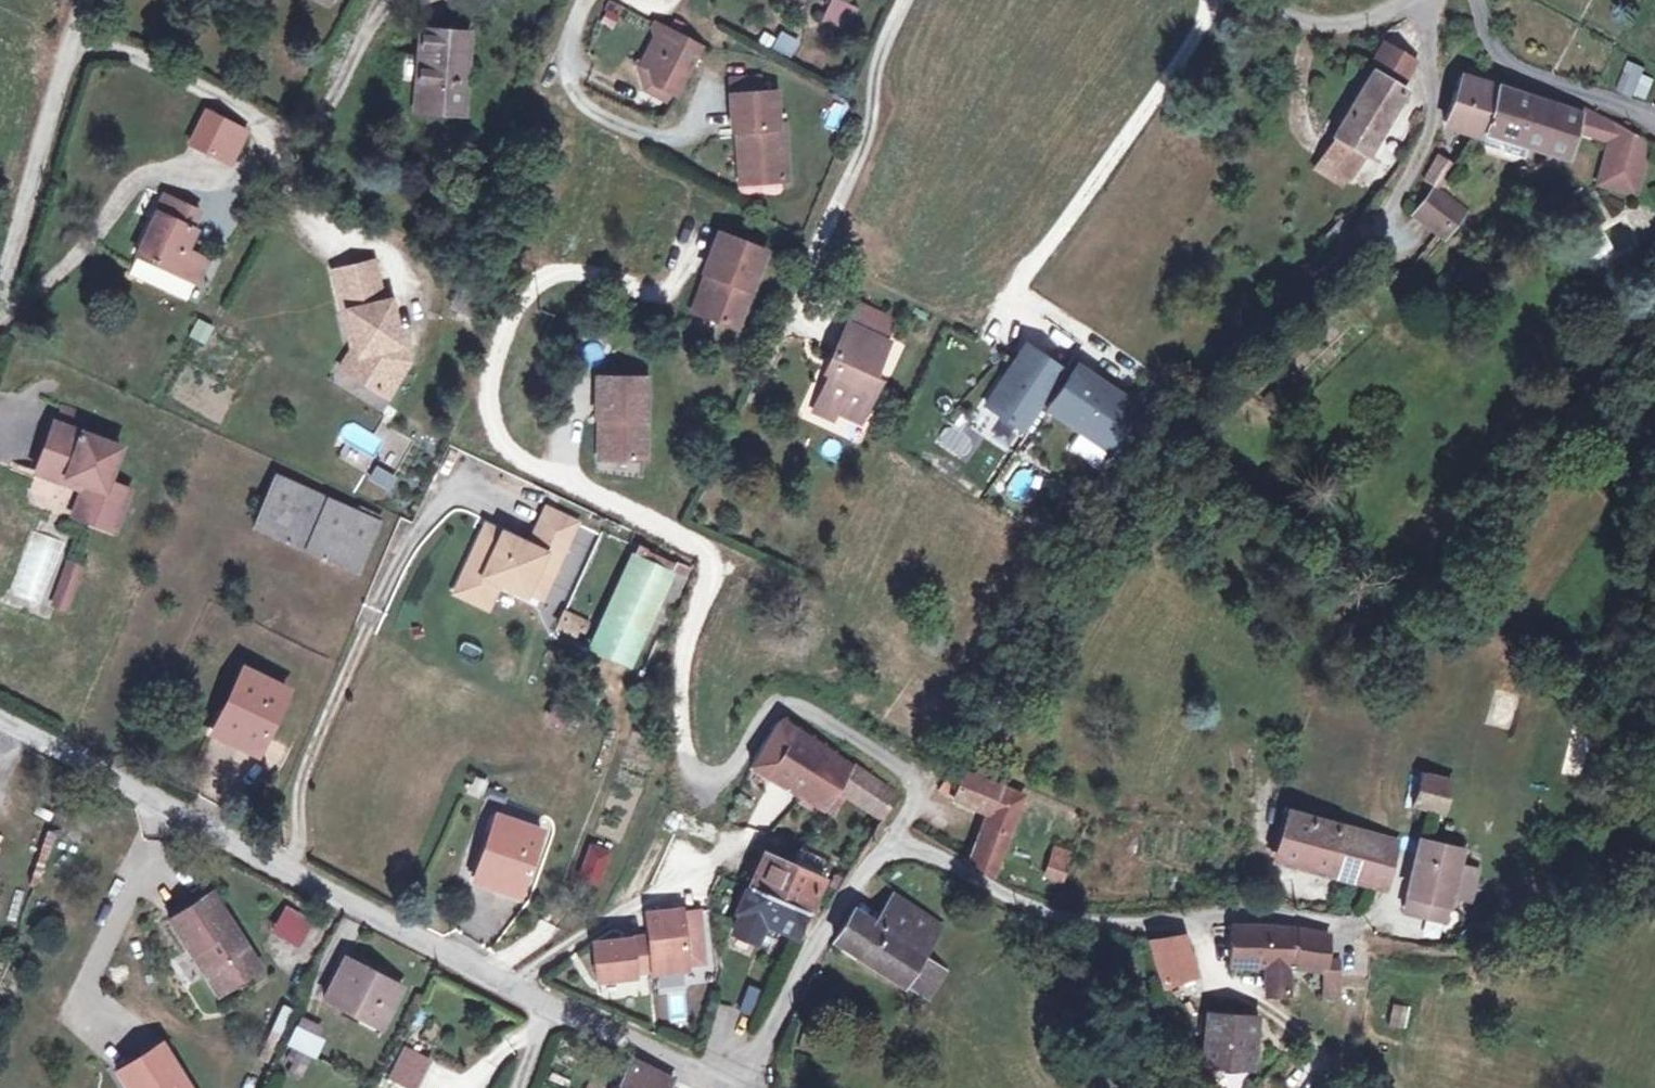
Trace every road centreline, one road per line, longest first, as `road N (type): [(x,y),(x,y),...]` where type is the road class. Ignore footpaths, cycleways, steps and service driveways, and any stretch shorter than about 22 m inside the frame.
road 1 (unclassified): [(726,1087),(550,1007),(0,721)]
road 2 (track): [(965,745),(1015,692),(1166,442),(1319,282)]
road 3 (unclassified): [(896,844),(1047,916),(1090,922),(1246,911),(1333,925),(1412,954)]
road 4 (unclassified): [(0,321),(87,0)]
road 5 (unclassified): [(1319,282),(1399,203),(1431,136),(1442,65),(1430,0)]
road 6 (unclassified): [(734,1087),(859,879),(896,844)]
road 7 (track): [(1199,913),(1240,993),(1334,1063),(1348,1087)]
road 8 (unclassified): [(1420,0),(1382,17),(1322,20),(1257,0)]
road 9 (unclassified): [(896,844),(927,788),(965,745)]

